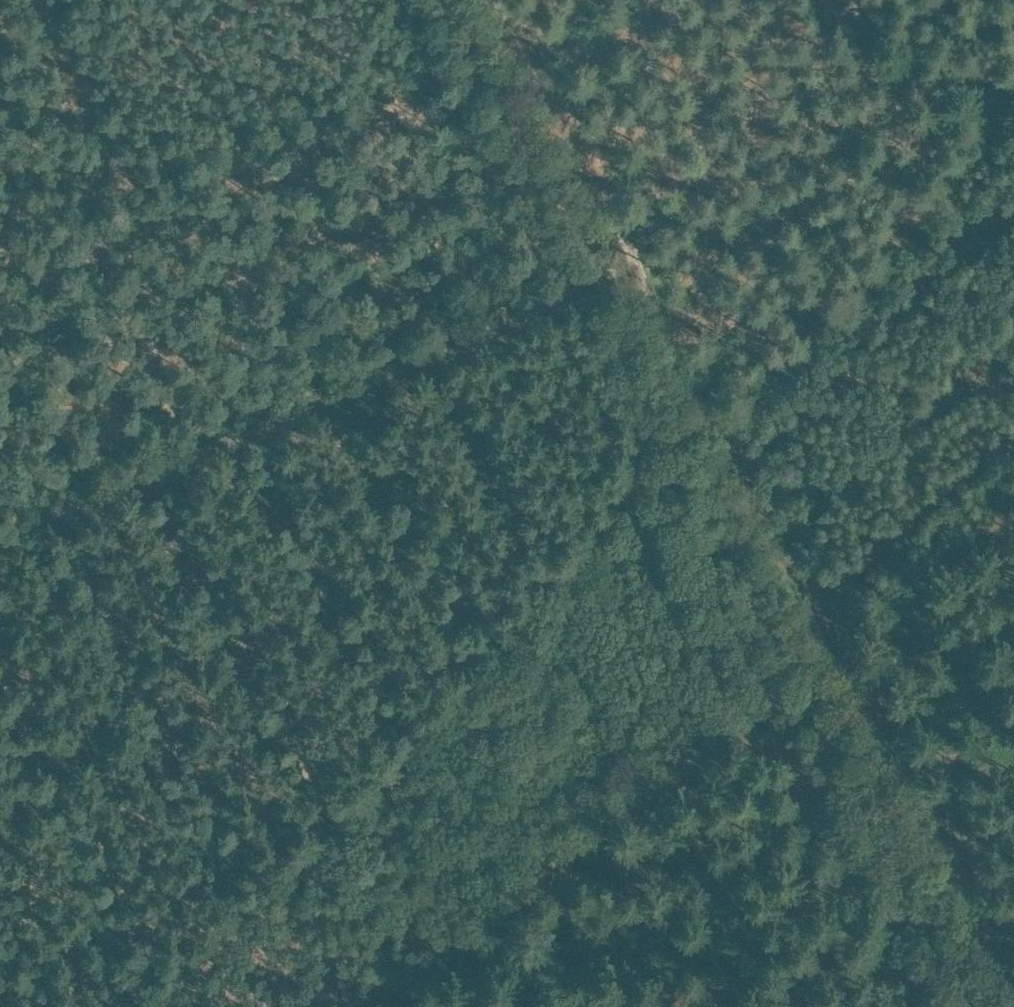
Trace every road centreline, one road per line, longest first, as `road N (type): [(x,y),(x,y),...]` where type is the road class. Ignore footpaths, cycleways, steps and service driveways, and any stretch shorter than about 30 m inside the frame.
road 1 (track): [(471,0),(612,272),(713,427)]
road 2 (track): [(713,427),(837,649)]

